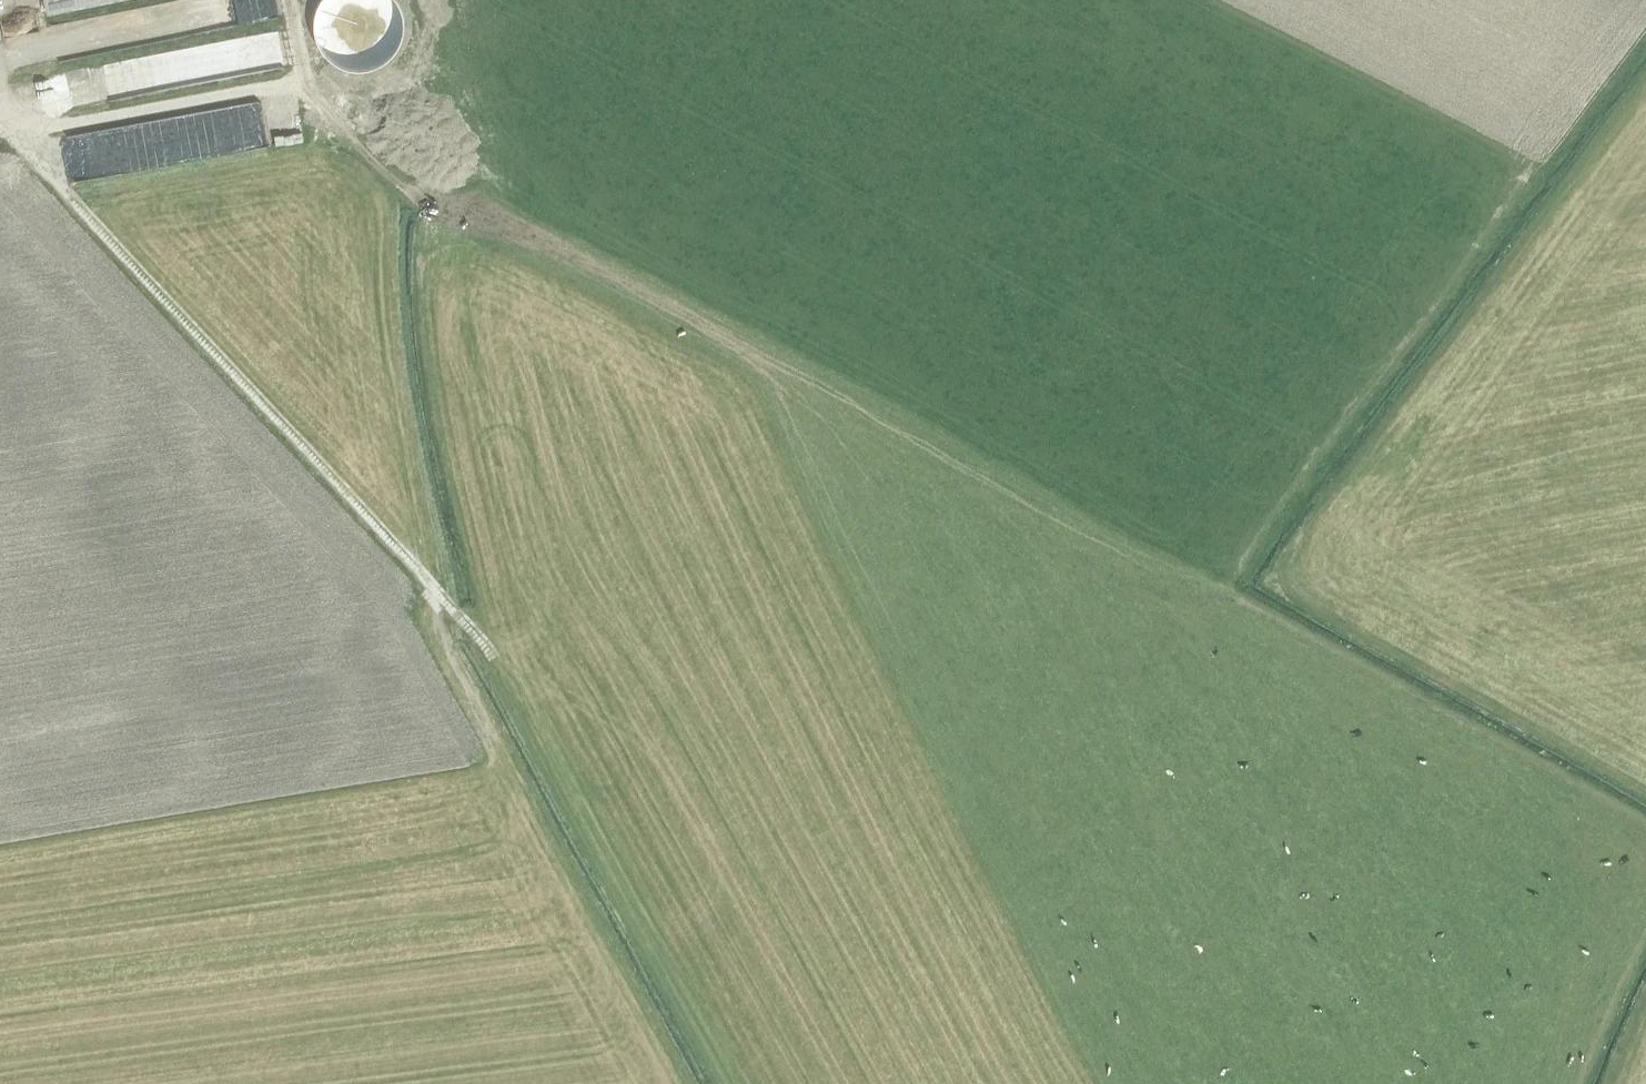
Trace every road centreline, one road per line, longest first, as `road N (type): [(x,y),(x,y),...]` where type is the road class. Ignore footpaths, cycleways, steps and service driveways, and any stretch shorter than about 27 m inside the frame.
road 1 (track): [(733,1083),(481,641),(37,157)]

